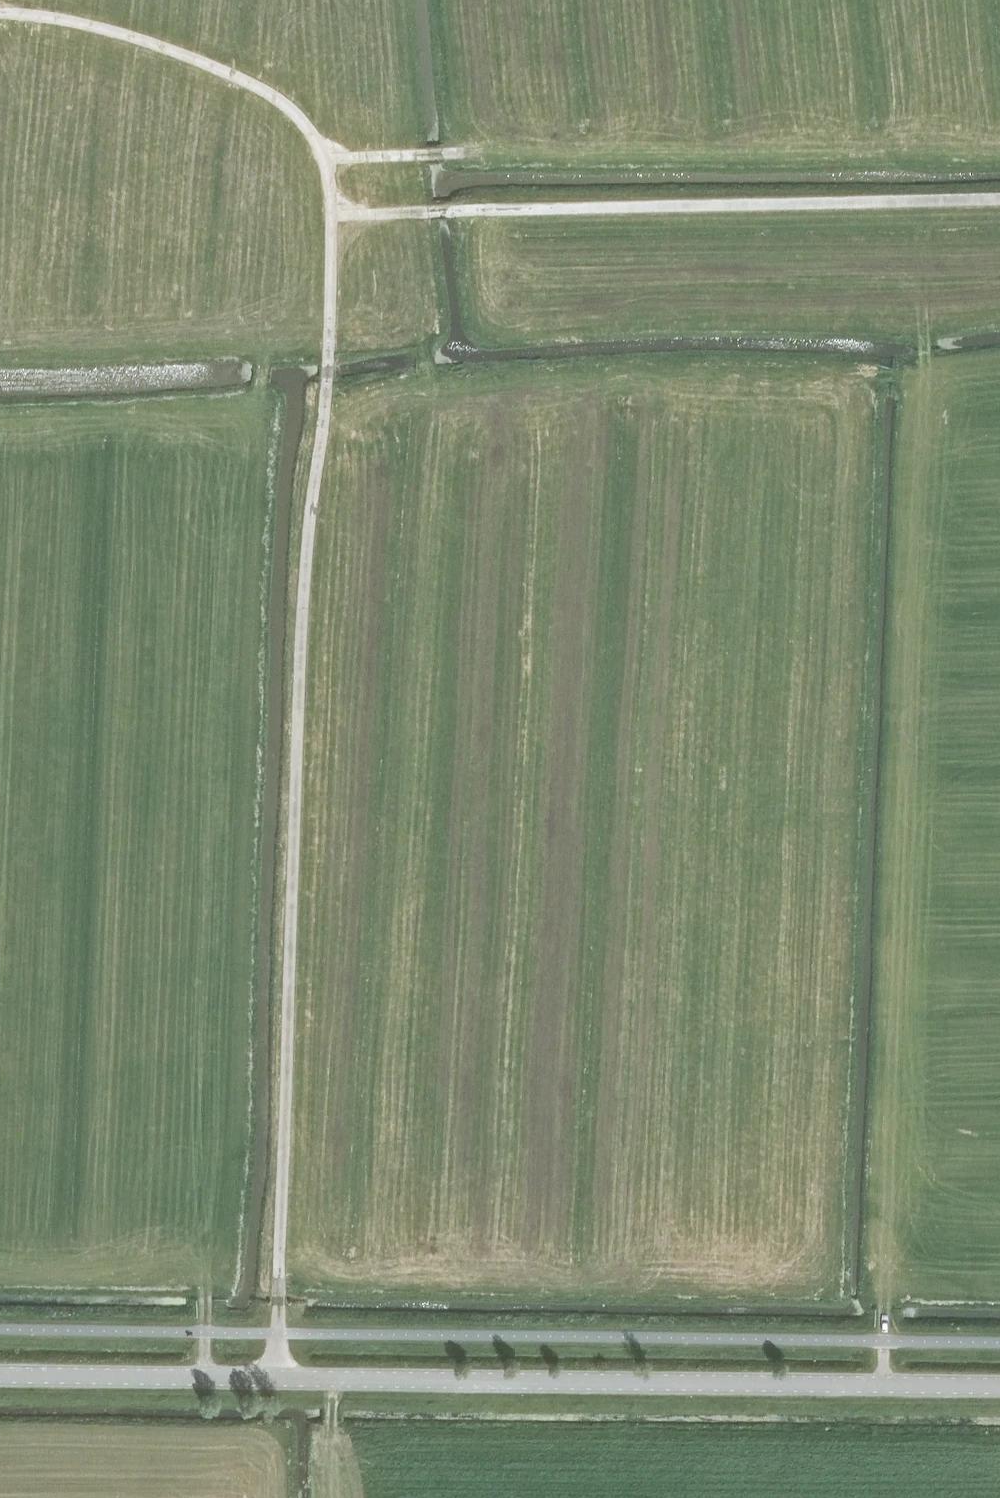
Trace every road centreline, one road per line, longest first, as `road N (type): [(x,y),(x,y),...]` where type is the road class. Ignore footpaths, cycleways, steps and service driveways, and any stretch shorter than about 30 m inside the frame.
road 1 (secondary): [(999,1387),(0,1374)]
road 2 (track): [(331,217),(999,199)]
road 3 (track): [(324,160),(462,153)]

